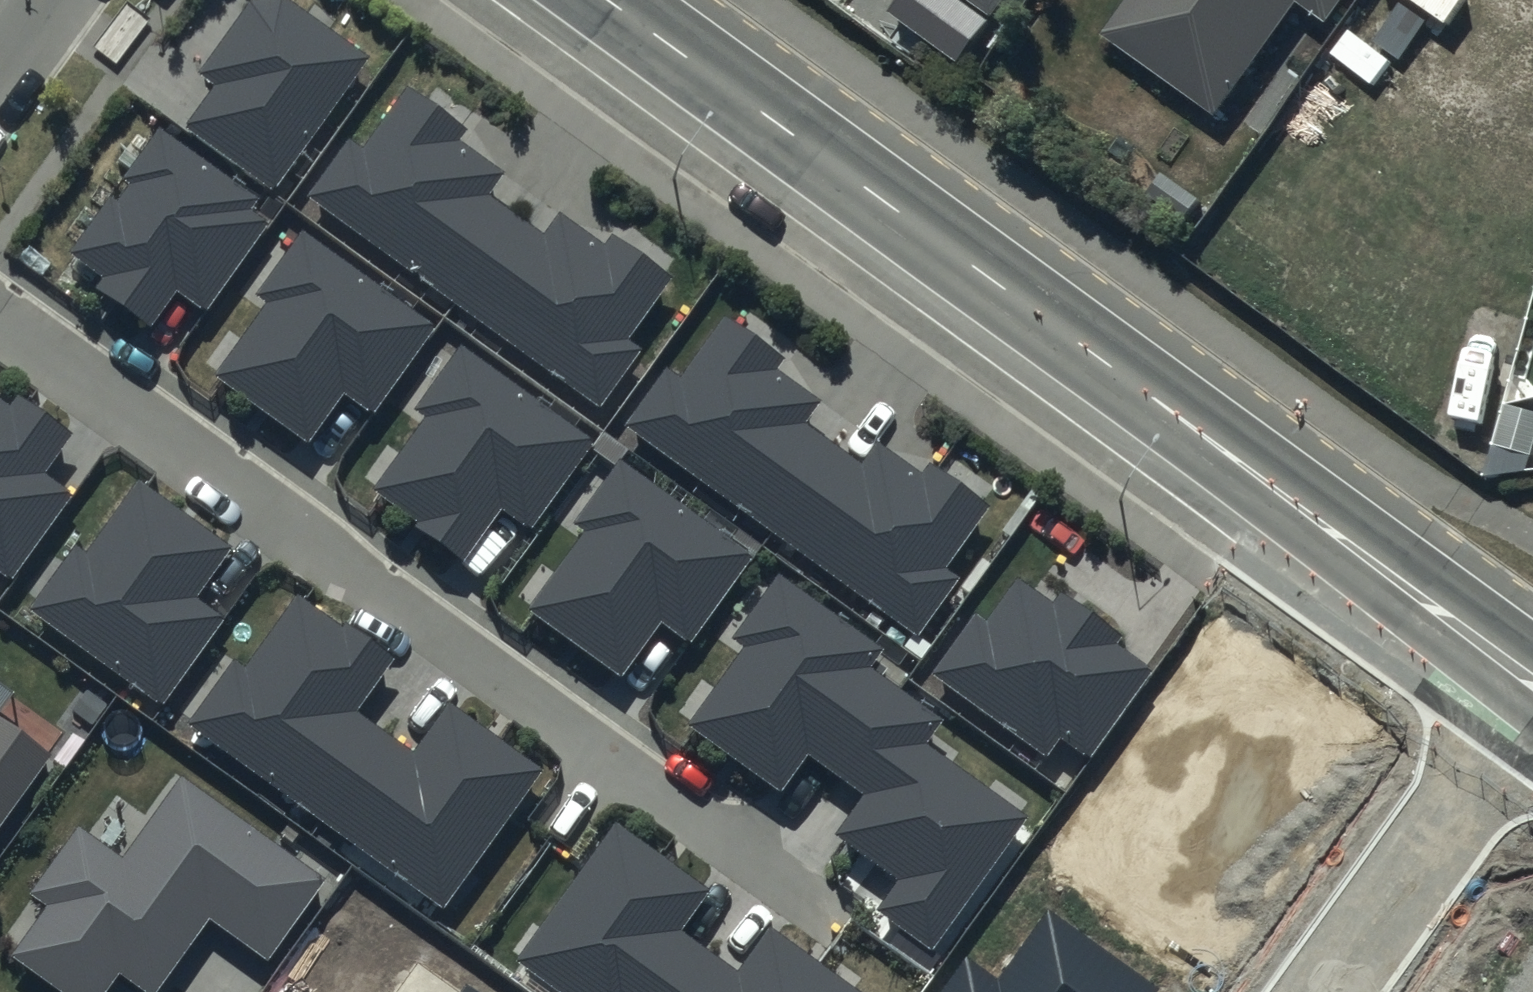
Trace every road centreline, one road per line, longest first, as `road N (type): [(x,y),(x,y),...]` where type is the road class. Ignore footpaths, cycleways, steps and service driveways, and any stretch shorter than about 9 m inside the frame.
road 1 (secondary): [(1526,708),(1280,516),(568,0)]
road 2 (secondary): [(646,0),(1532,649)]
road 3 (residential): [(1526,708),(1324,991)]

